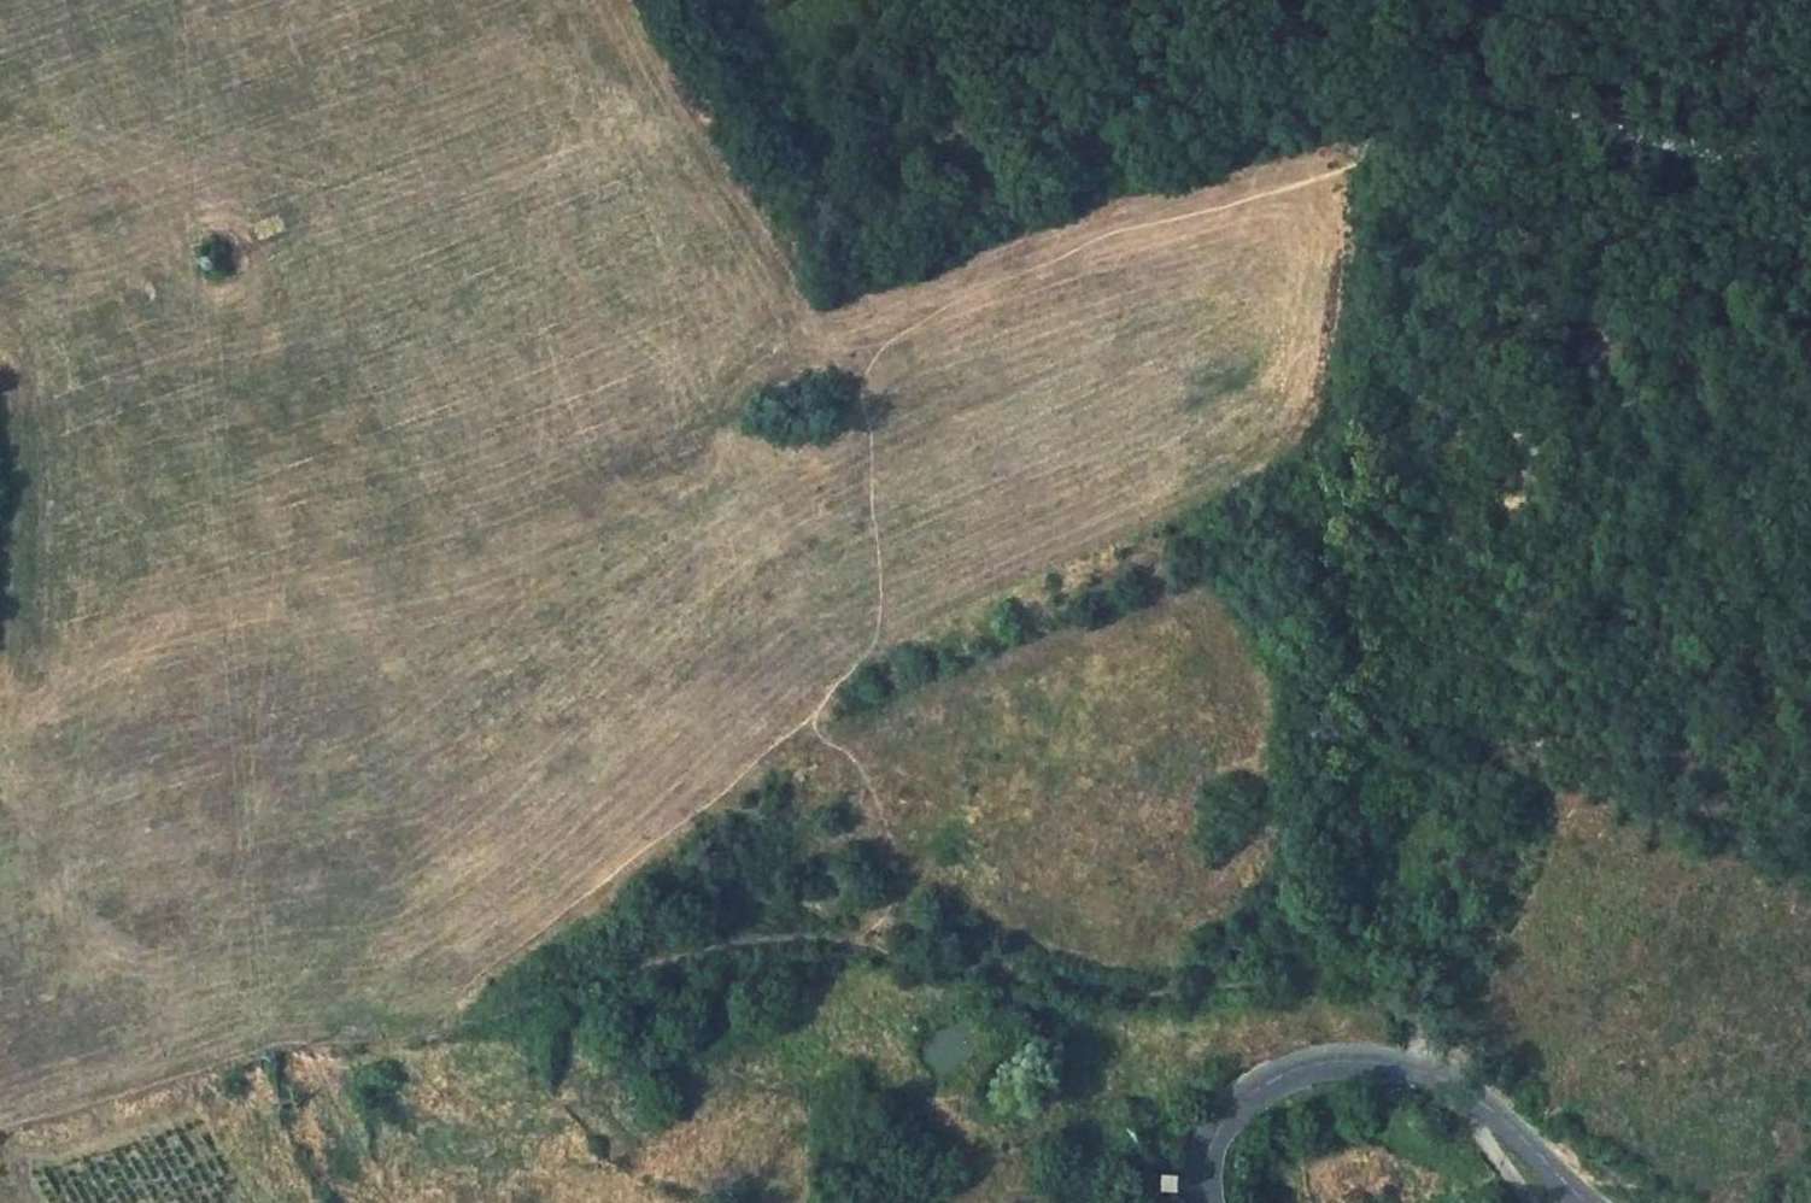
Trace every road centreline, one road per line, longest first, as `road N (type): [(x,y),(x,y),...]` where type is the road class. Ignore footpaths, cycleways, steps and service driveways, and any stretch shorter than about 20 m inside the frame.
road 1 (track): [(1245,0),(1451,82),(1810,173)]
road 2 (unclassified): [(1526,1159),(1438,1080),(1332,1062),(1252,1097),(1205,1161),(1208,1202)]

